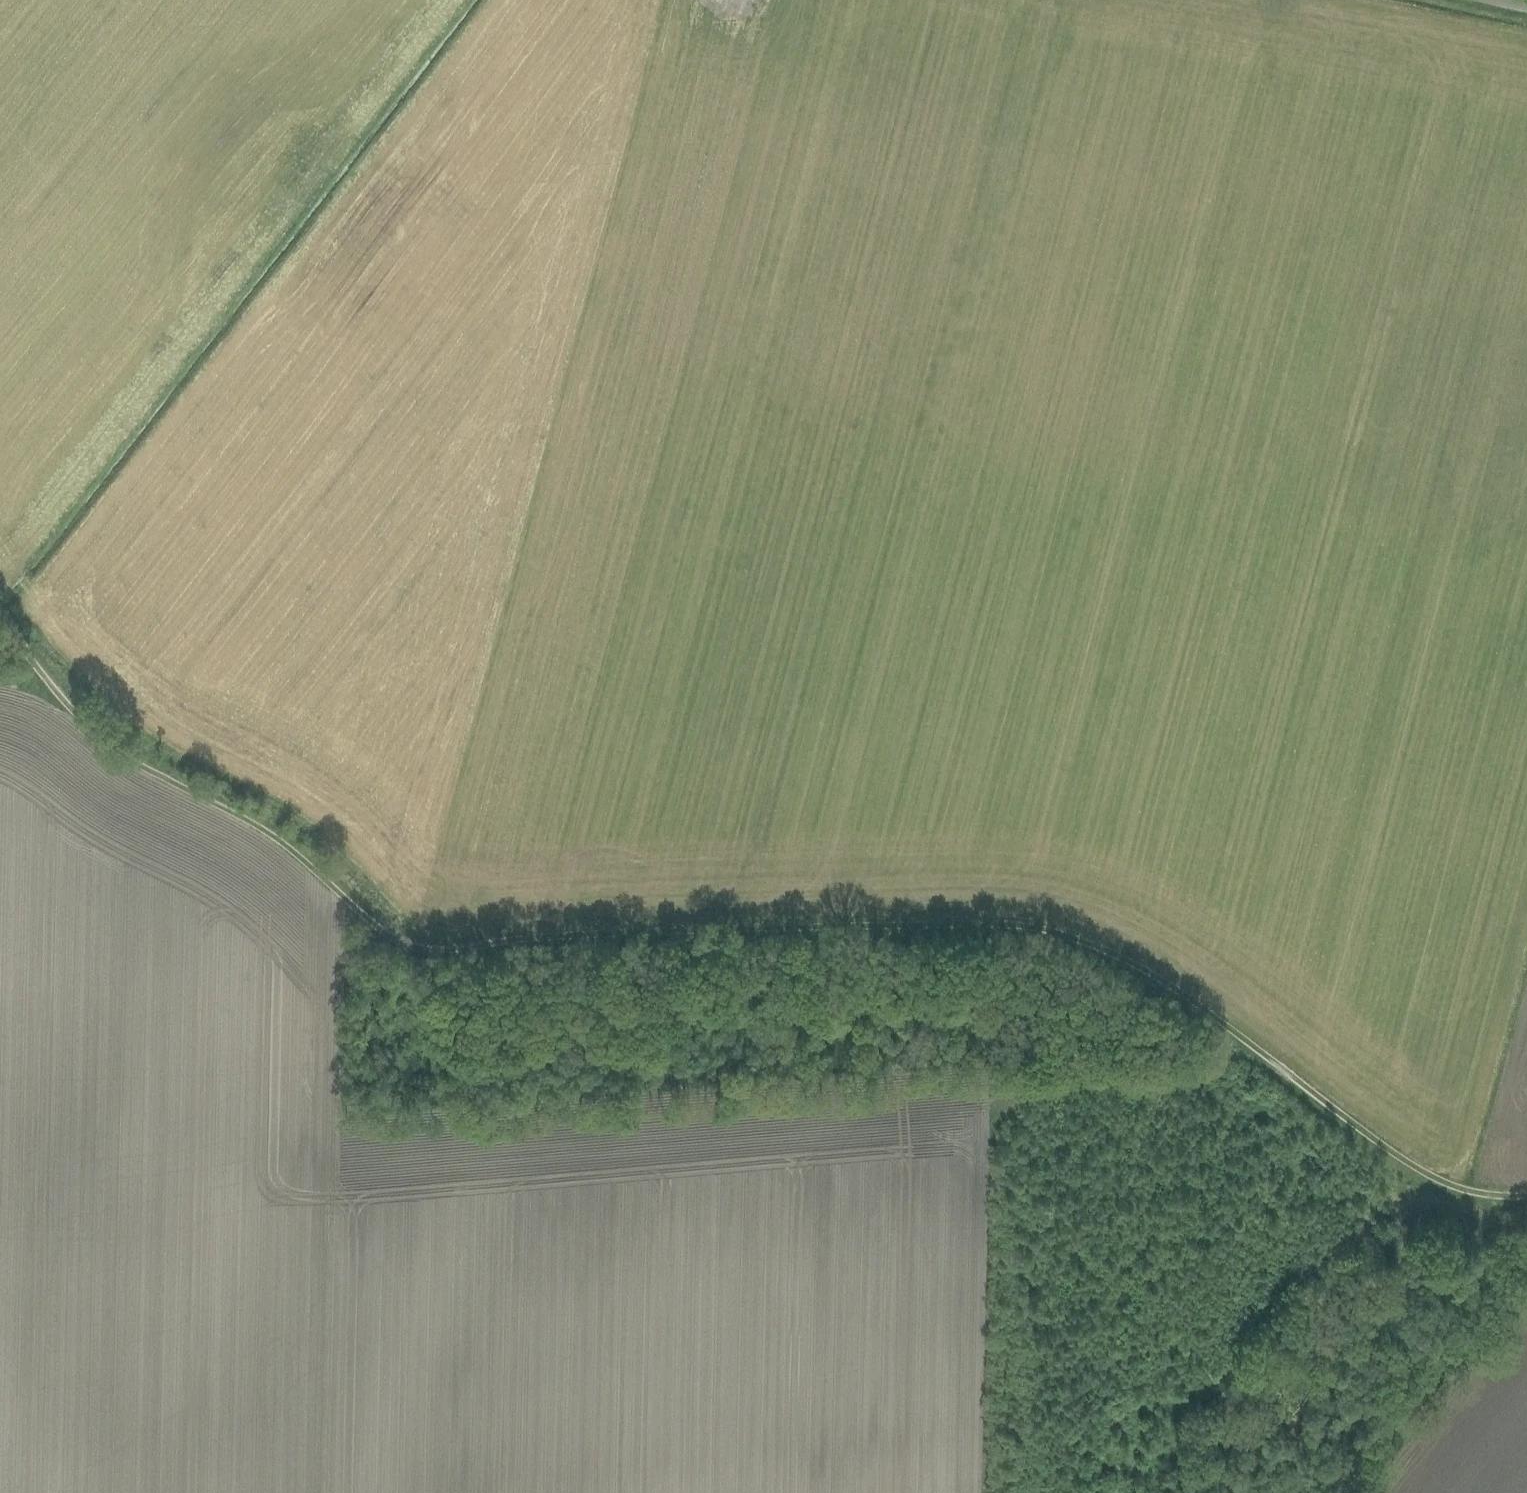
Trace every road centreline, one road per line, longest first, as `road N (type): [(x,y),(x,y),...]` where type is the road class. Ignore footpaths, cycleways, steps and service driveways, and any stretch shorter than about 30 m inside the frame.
road 1 (track): [(0,616),(88,726),(133,763),(282,844),(405,946),(432,951),(563,937),(984,924),(1060,934),(1146,972),(1428,1175),(1474,1192),(1526,1195)]

